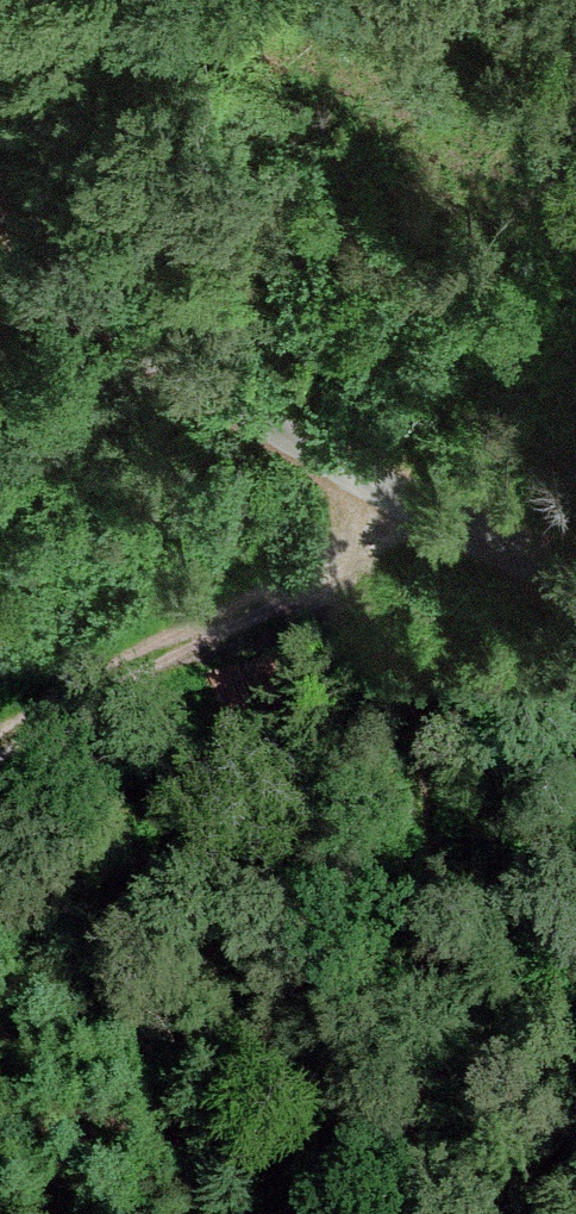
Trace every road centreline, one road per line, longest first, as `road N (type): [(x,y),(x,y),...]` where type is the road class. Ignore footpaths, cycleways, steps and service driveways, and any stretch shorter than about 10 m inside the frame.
road 1 (unclassified): [(575,577),(383,491),(138,345),(88,303),(0,193)]
road 2 (track): [(436,1213),(434,783),(418,713),(347,546)]
road 3 (track): [(383,491),(347,546),(307,585),(92,687),(0,746)]

